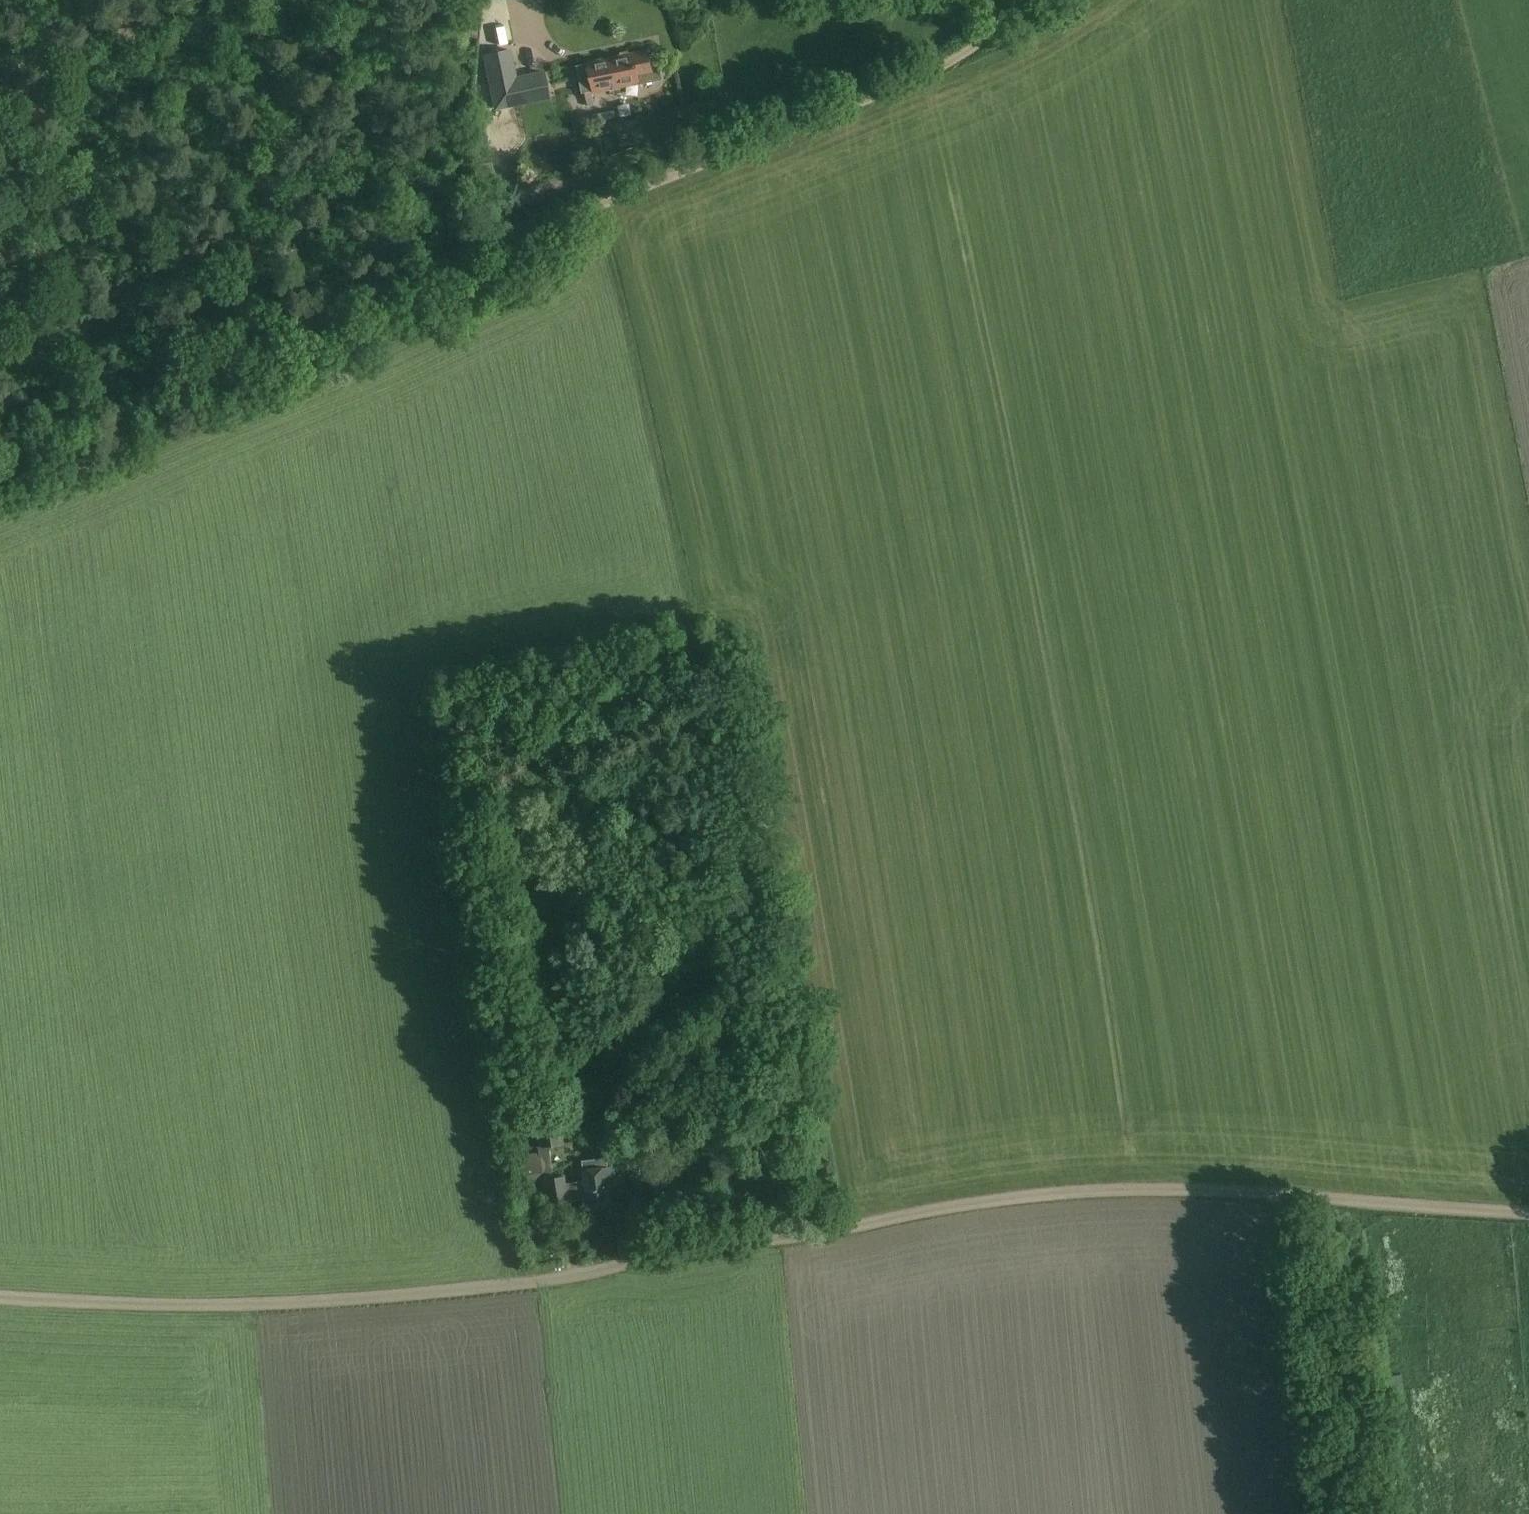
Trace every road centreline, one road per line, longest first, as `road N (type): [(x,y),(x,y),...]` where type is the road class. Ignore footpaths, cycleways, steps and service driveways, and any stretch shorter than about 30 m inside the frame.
road 1 (track): [(0,1296),(258,1305),(475,1287),(996,1201),(1093,1195),(1528,1211)]
road 2 (track): [(1036,0),(946,63),(0,442)]

